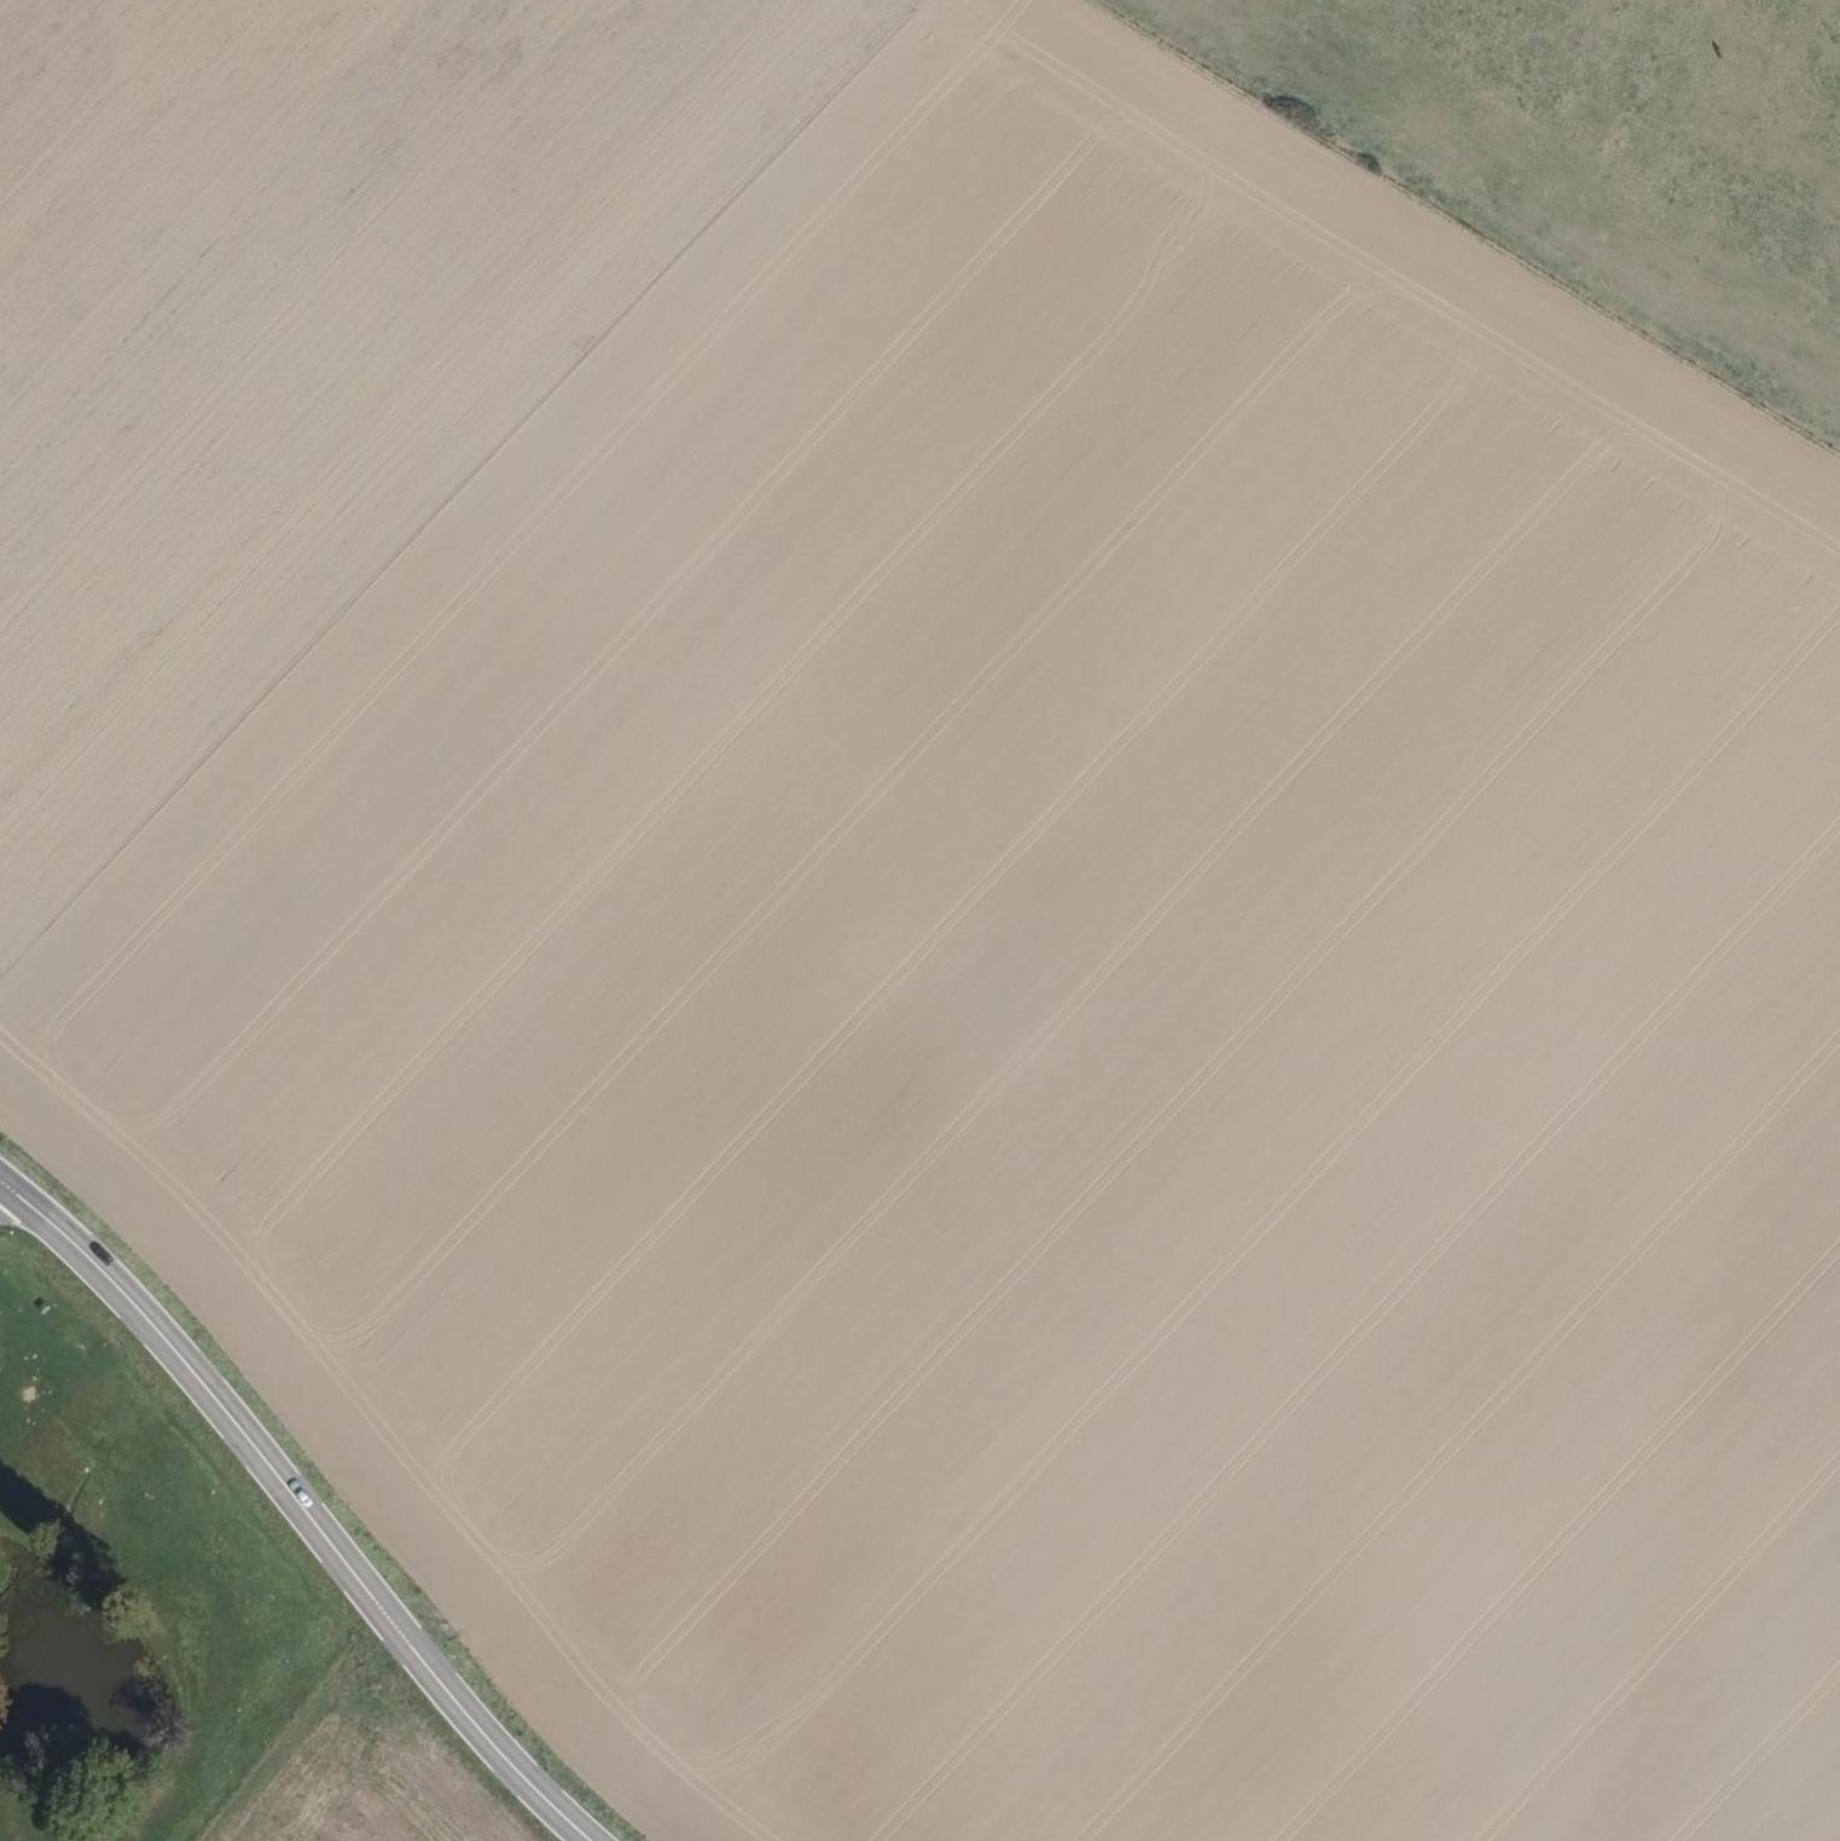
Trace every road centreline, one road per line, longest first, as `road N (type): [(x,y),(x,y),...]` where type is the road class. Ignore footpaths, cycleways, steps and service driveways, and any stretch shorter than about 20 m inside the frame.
road 1 (secondary): [(591,1840),(489,1743),(201,1378),(116,1286),(0,1179)]

